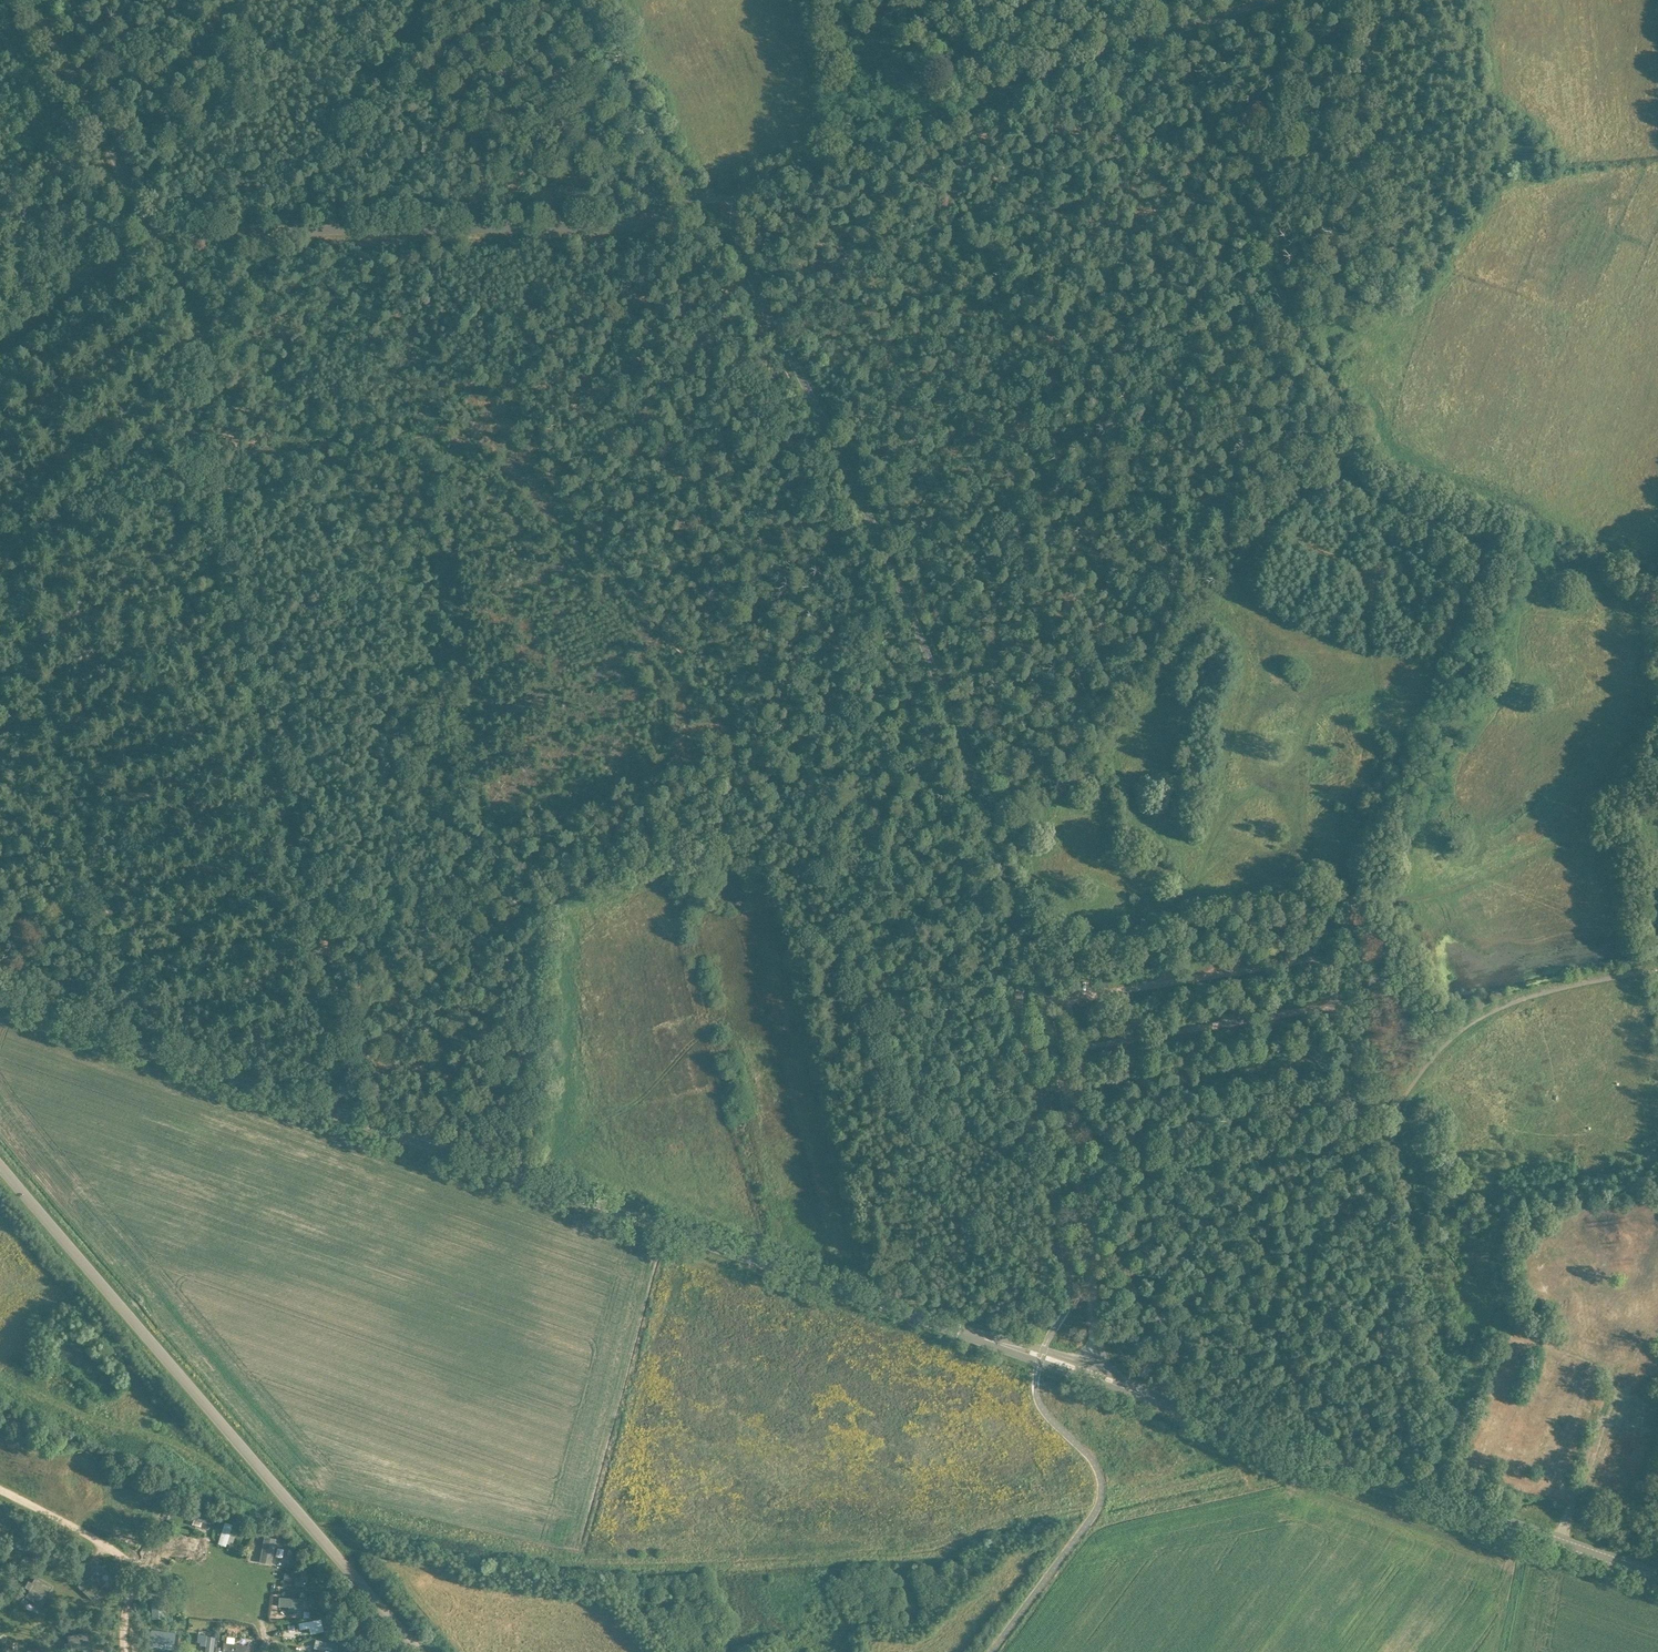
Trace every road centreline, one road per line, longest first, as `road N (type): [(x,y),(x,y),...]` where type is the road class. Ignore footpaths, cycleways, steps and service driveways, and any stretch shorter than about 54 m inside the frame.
road 1 (tertiary): [(1657,1575),(0,995)]
road 2 (unclassified): [(418,1651),(0,1167)]
road 3 (track): [(1572,1499),(1616,1376),(1525,1343),(1481,1467),(1546,1490)]
road 4 (track): [(1095,1048),(1110,1134),(1364,1094)]
road 5 (track): [(1081,1178),(1371,1124)]
road 6 (track): [(1088,1523),(1285,1479),(1292,1470),(1341,1465)]
road 7 (unclassified): [(150,233),(32,0)]
road 8 (track): [(135,1651),(142,1575),(0,1491)]
road 9 (unclassified): [(1026,948),(1081,1178)]
road 10 (track): [(1081,1178),(1092,1375)]
road 11 (track): [(1546,1490),(1589,1366)]
road 12 (track): [(1513,1478),(1556,1354)]
road 13 (unclassified): [(1348,1004),(1371,1124)]

